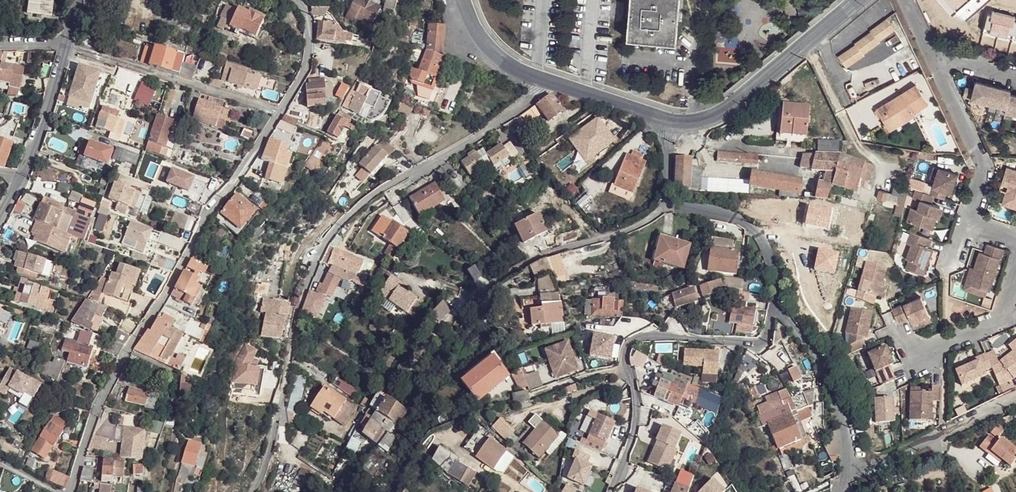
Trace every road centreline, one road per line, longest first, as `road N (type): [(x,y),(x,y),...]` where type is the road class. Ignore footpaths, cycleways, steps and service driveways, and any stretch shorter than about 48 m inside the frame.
road 1 (residential): [(255,491),(304,299),(340,225),(485,135),(543,83)]
road 2 (residential): [(72,491),(123,361),(284,110)]
road 3 (residential): [(610,491),(638,421),(630,346),(659,337),(766,339),(774,303)]
road 4 (residential): [(459,313),(533,259),(617,235),(667,205)]
road 5 (residential): [(668,122),(715,117),(861,0)]
road 6 (residential): [(65,47),(284,110)]
road 7 (residential): [(774,303),(829,379),(852,471)]
road 8 (residential): [(1015,396),(852,471)]
road 9 (residential): [(971,224),(985,171),(931,60)]
road 10 (residential): [(774,303),(773,257),(759,235),(739,218),(667,205)]
road 11 (residential): [(915,356),(1001,317),(1015,270)]
road 12 (residential): [(20,174),(65,47)]
road 13 (residential): [(543,83),(668,122)]
road 14 (residential): [(284,110),(309,62),(309,17),(298,0)]

